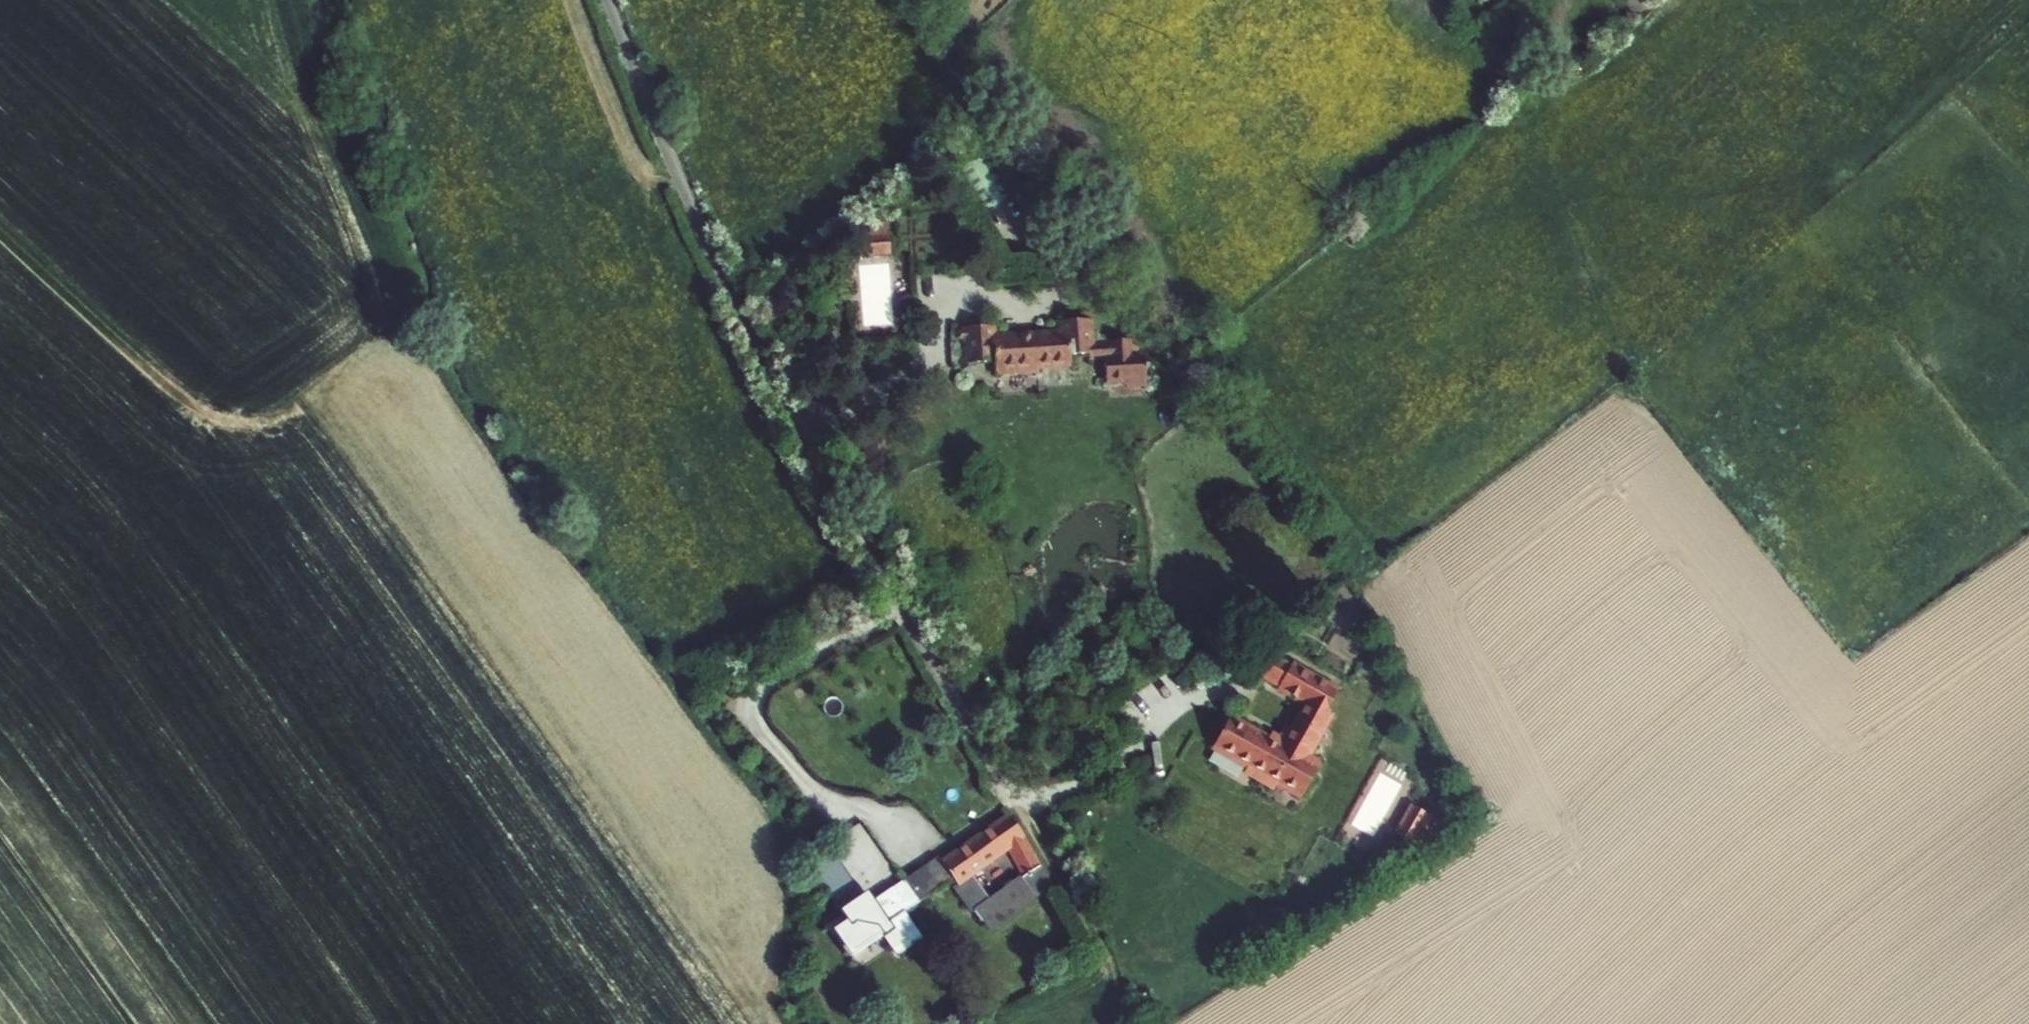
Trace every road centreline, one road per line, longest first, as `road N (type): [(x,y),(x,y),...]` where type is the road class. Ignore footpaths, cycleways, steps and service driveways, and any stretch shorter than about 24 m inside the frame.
road 1 (unclassified): [(1109,1023),(1087,942),(1055,871),(867,562),(740,306),(613,0)]

